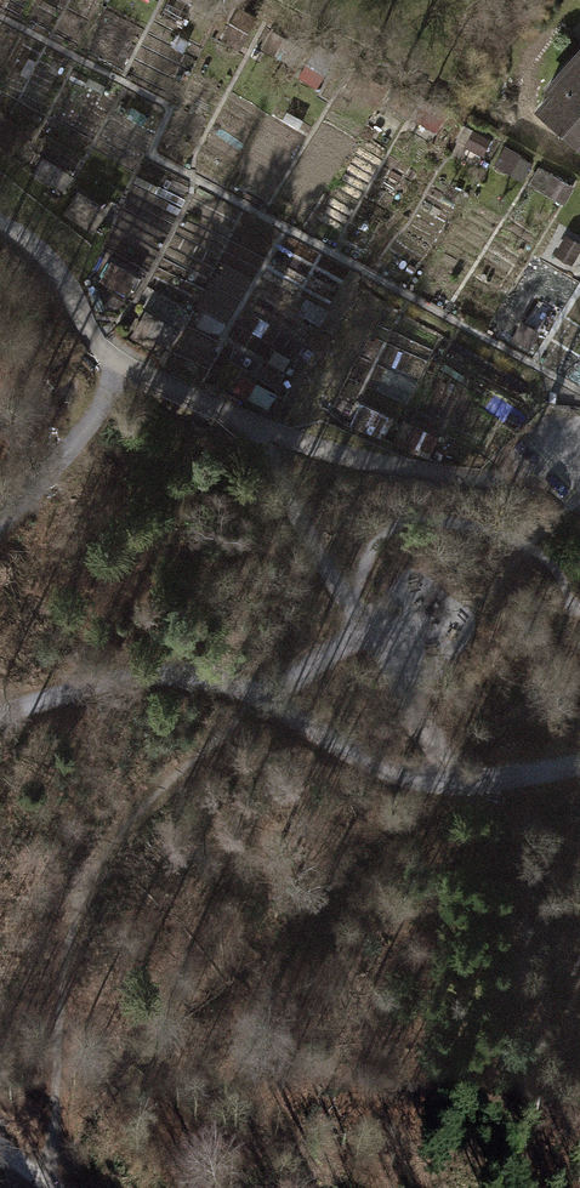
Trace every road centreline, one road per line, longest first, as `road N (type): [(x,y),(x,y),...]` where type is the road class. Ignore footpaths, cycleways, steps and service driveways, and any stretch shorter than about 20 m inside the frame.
road 1 (track): [(0,223),(31,239),(99,343),(236,418),(358,455),(485,479),(579,461)]
road 2 (track): [(0,717),(114,680),(194,679),(261,696),(425,781),(579,766)]
road 3 (track): [(50,1187),(58,978),(86,875),(129,813)]
road 4 (track): [(362,625),(358,574),(379,527),(404,517),(460,523),(531,545)]
road 5 (track): [(236,418),(362,625)]
road 6 (track): [(0,516),(62,458),(126,364)]
road 7 (track): [(362,625),(457,784)]
road 8 (track): [(261,696),(362,625)]

